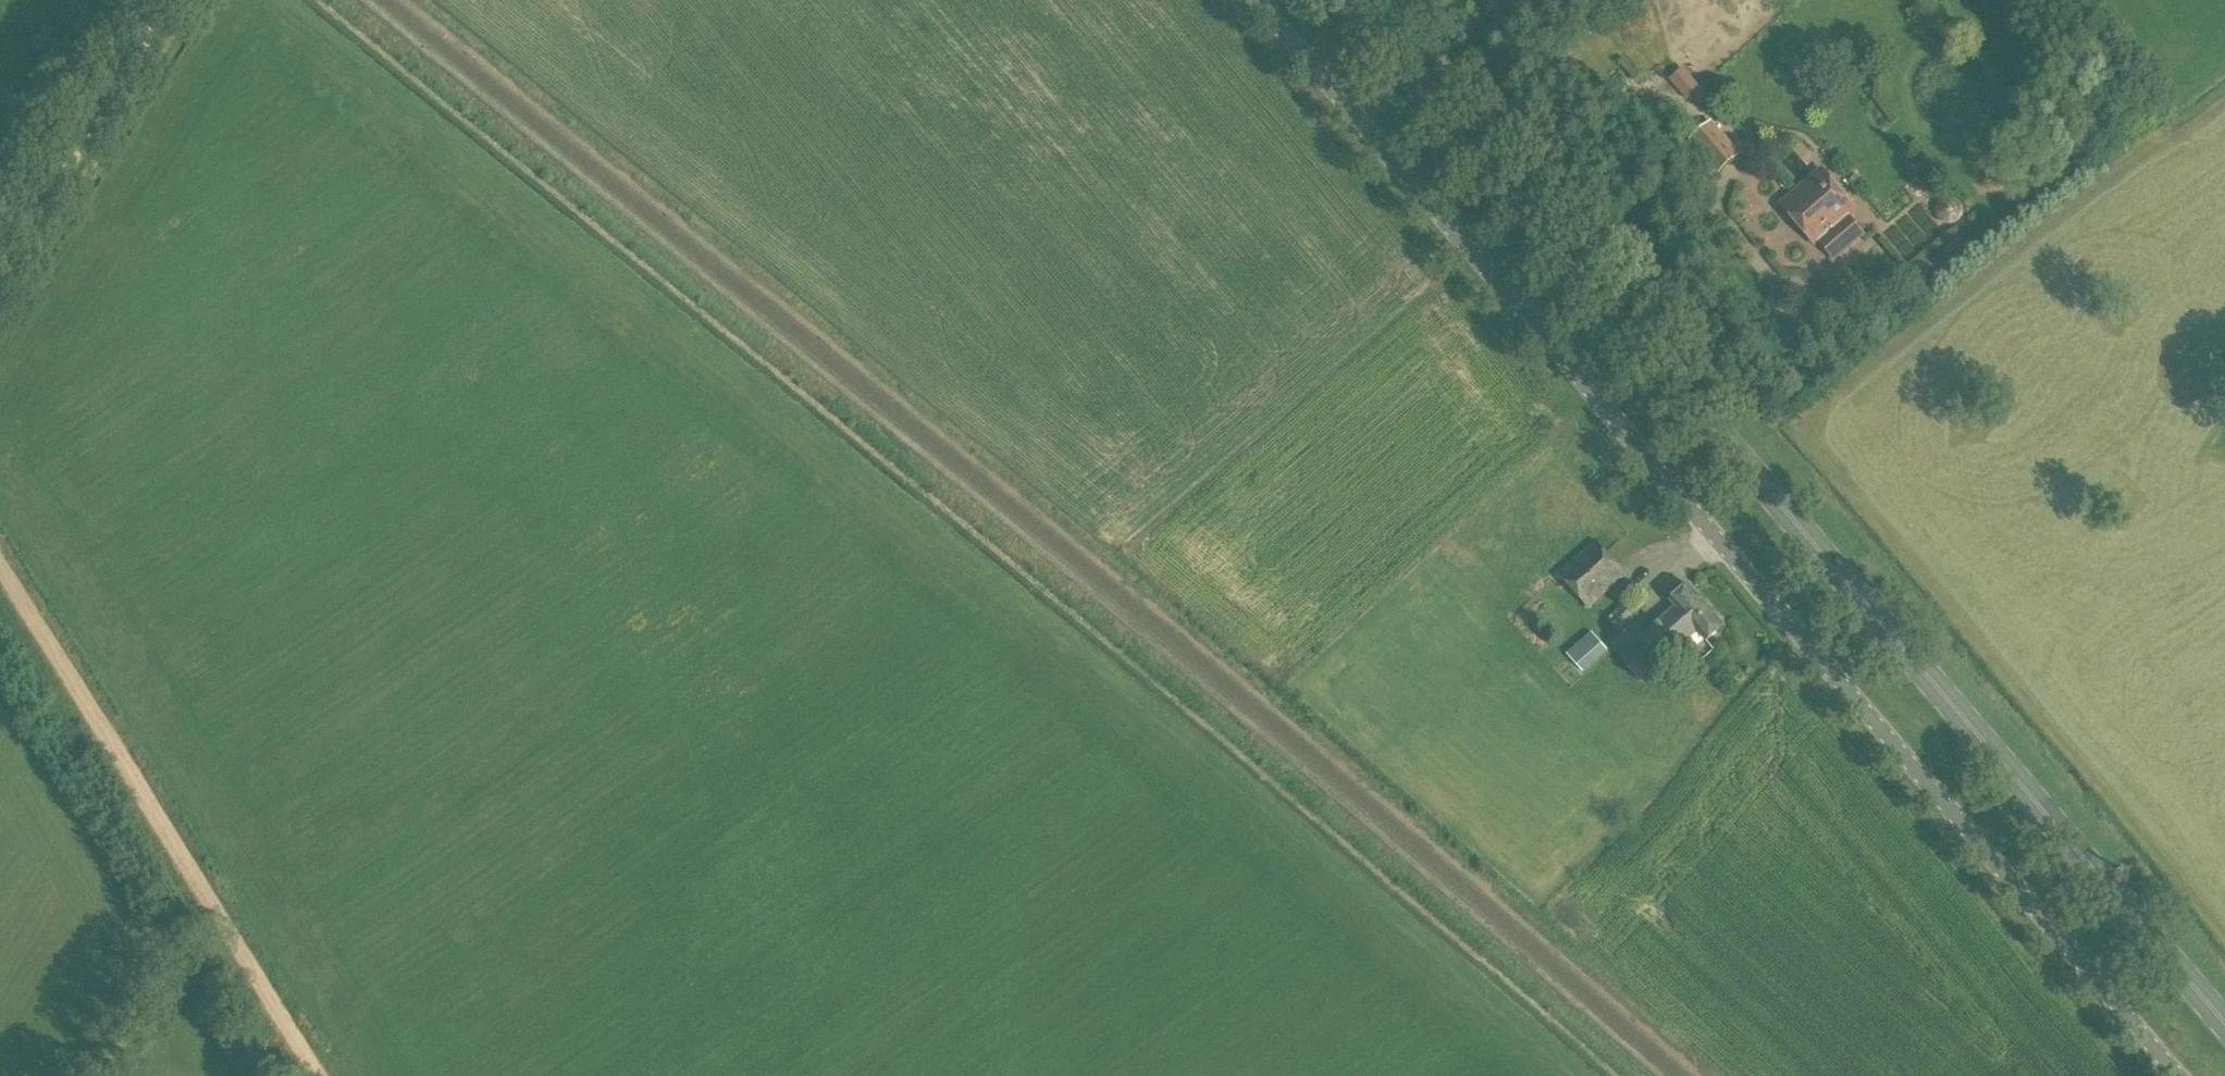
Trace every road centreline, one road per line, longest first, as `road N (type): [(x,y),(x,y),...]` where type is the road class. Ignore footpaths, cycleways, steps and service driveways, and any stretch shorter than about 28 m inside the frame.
road 1 (unclassified): [(2179,1075),(1248,0)]
road 2 (primary): [(2224,1023),(1347,0)]
road 3 (track): [(0,566),(313,1075)]
road 4 (track): [(175,0),(0,283)]

